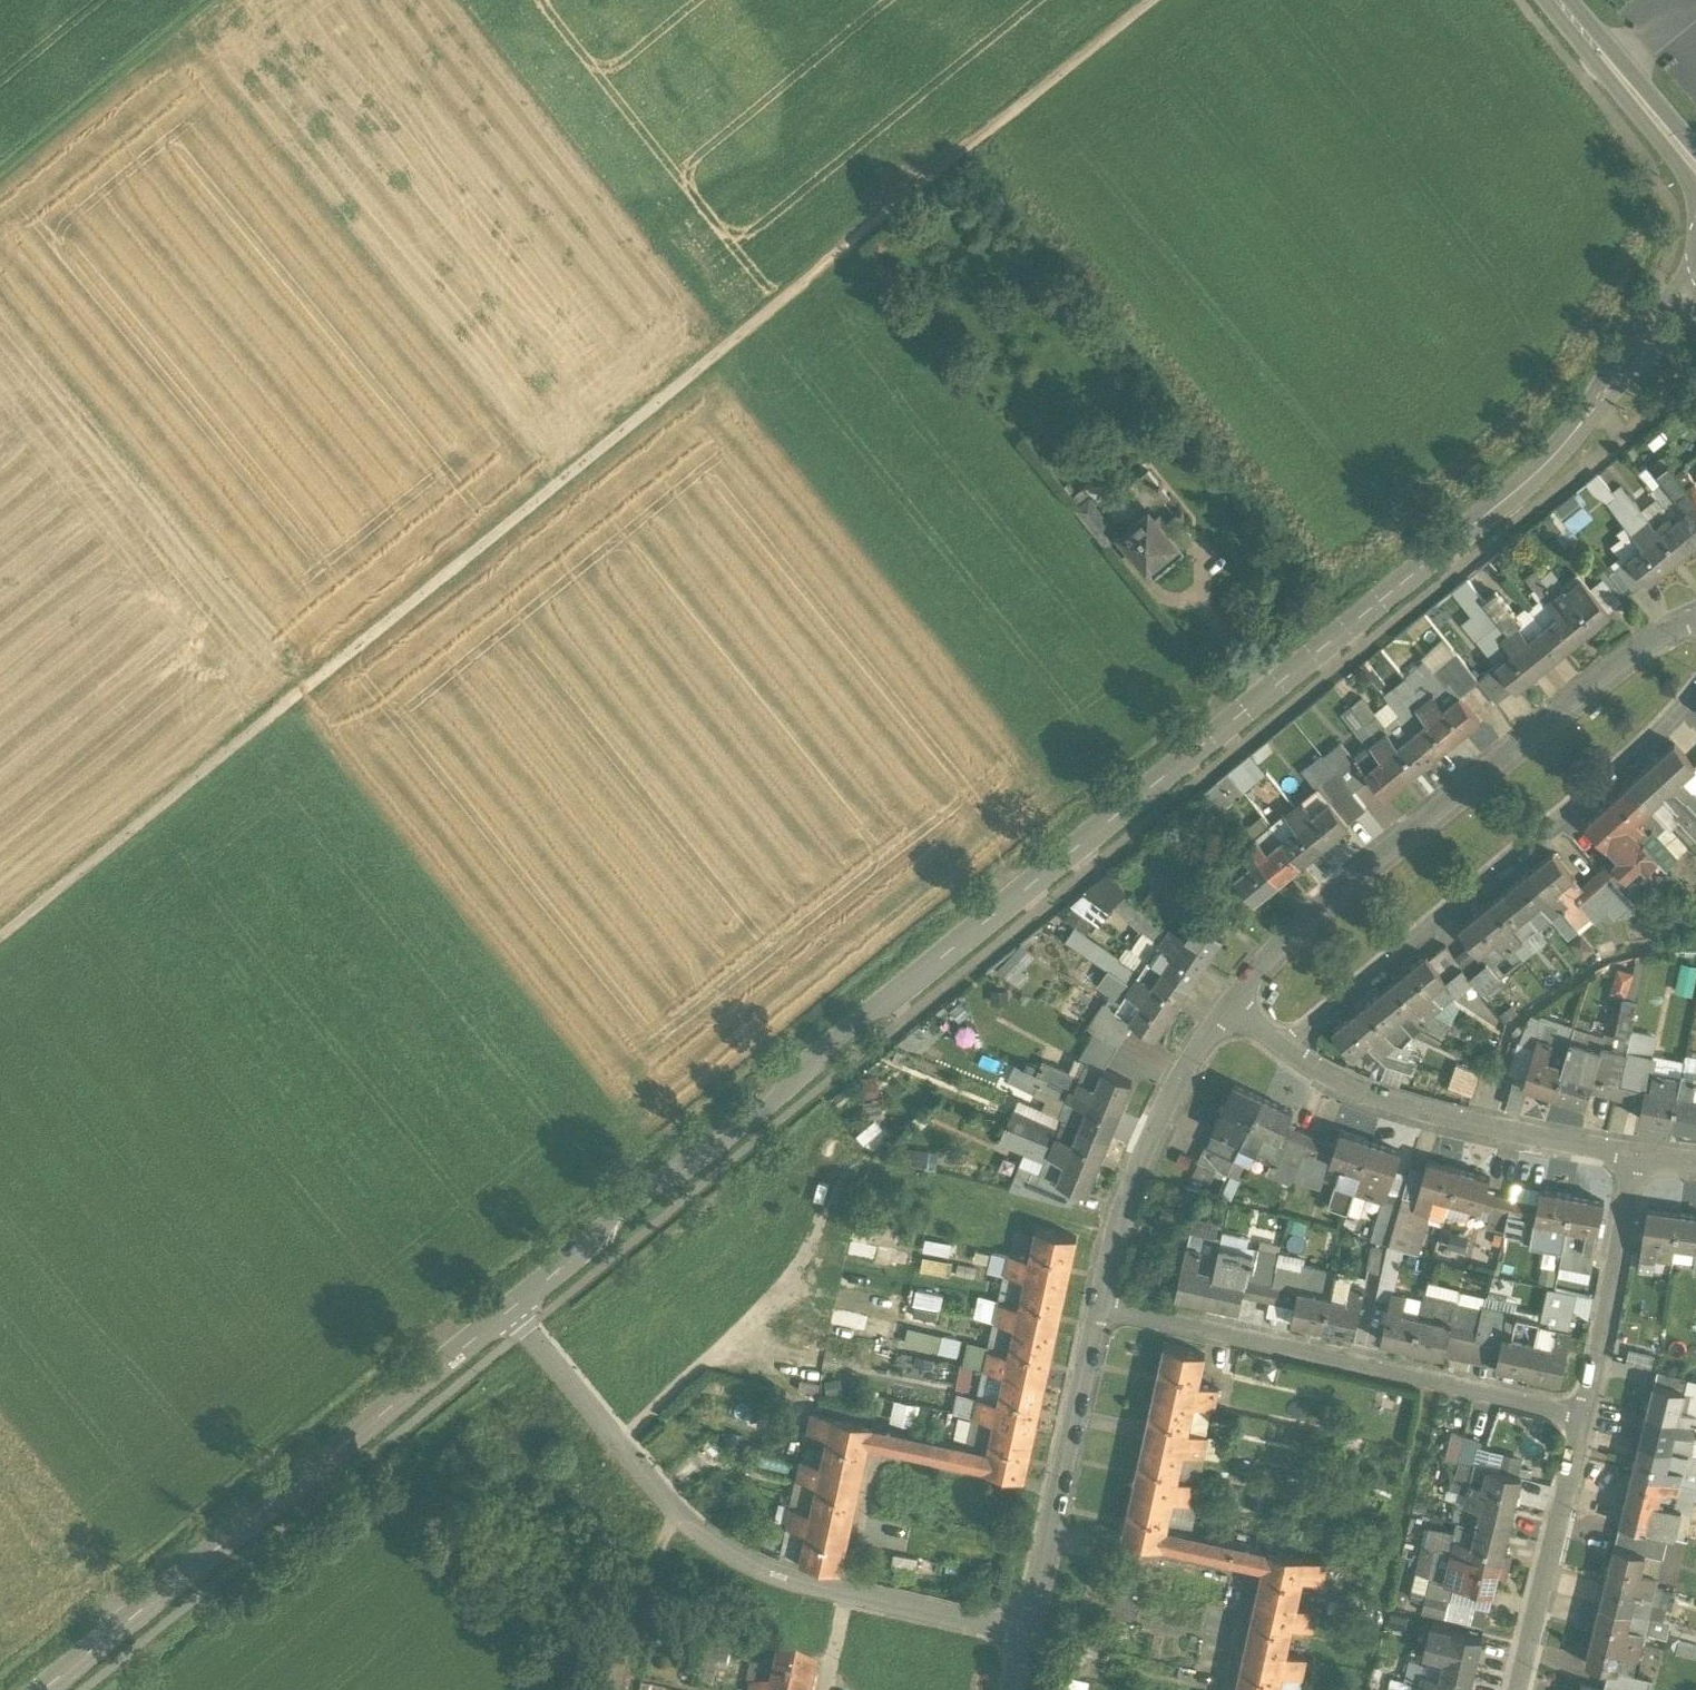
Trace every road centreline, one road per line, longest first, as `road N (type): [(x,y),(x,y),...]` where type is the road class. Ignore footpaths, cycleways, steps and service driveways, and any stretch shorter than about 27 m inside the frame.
road 1 (tertiary): [(509,1308),(763,1110),(849,1028),(1511,494),(1695,296)]
road 2 (track): [(0,937),(1154,0)]
road 3 (tertiary): [(41,1689),(509,1308)]
road 4 (residential): [(1695,624),(1667,632),(1481,779),(1271,954),(1233,1003)]
road 5 (residential): [(1103,1301),(1473,1387),(1595,1406)]
road 6 (residential): [(509,1308),(645,1475),(699,1525),(755,1565),(845,1593)]
road 7 (residential): [(1648,1155),(1430,1113),(1332,1071),(1233,1003)]
road 8 (residential): [(1103,1301),(1028,1633)]
road 9 (residential): [(1233,1003),(1157,1125),(1103,1301)]
road 10 (residential): [(1595,1406),(1525,1689)]
road 11 (track): [(0,167),(205,0)]
road 12 (residential): [(1648,1155),(1595,1406)]
road 13 (secondary): [(1695,171),(1558,0)]
road 14 (residential): [(845,1593),(1028,1633)]

